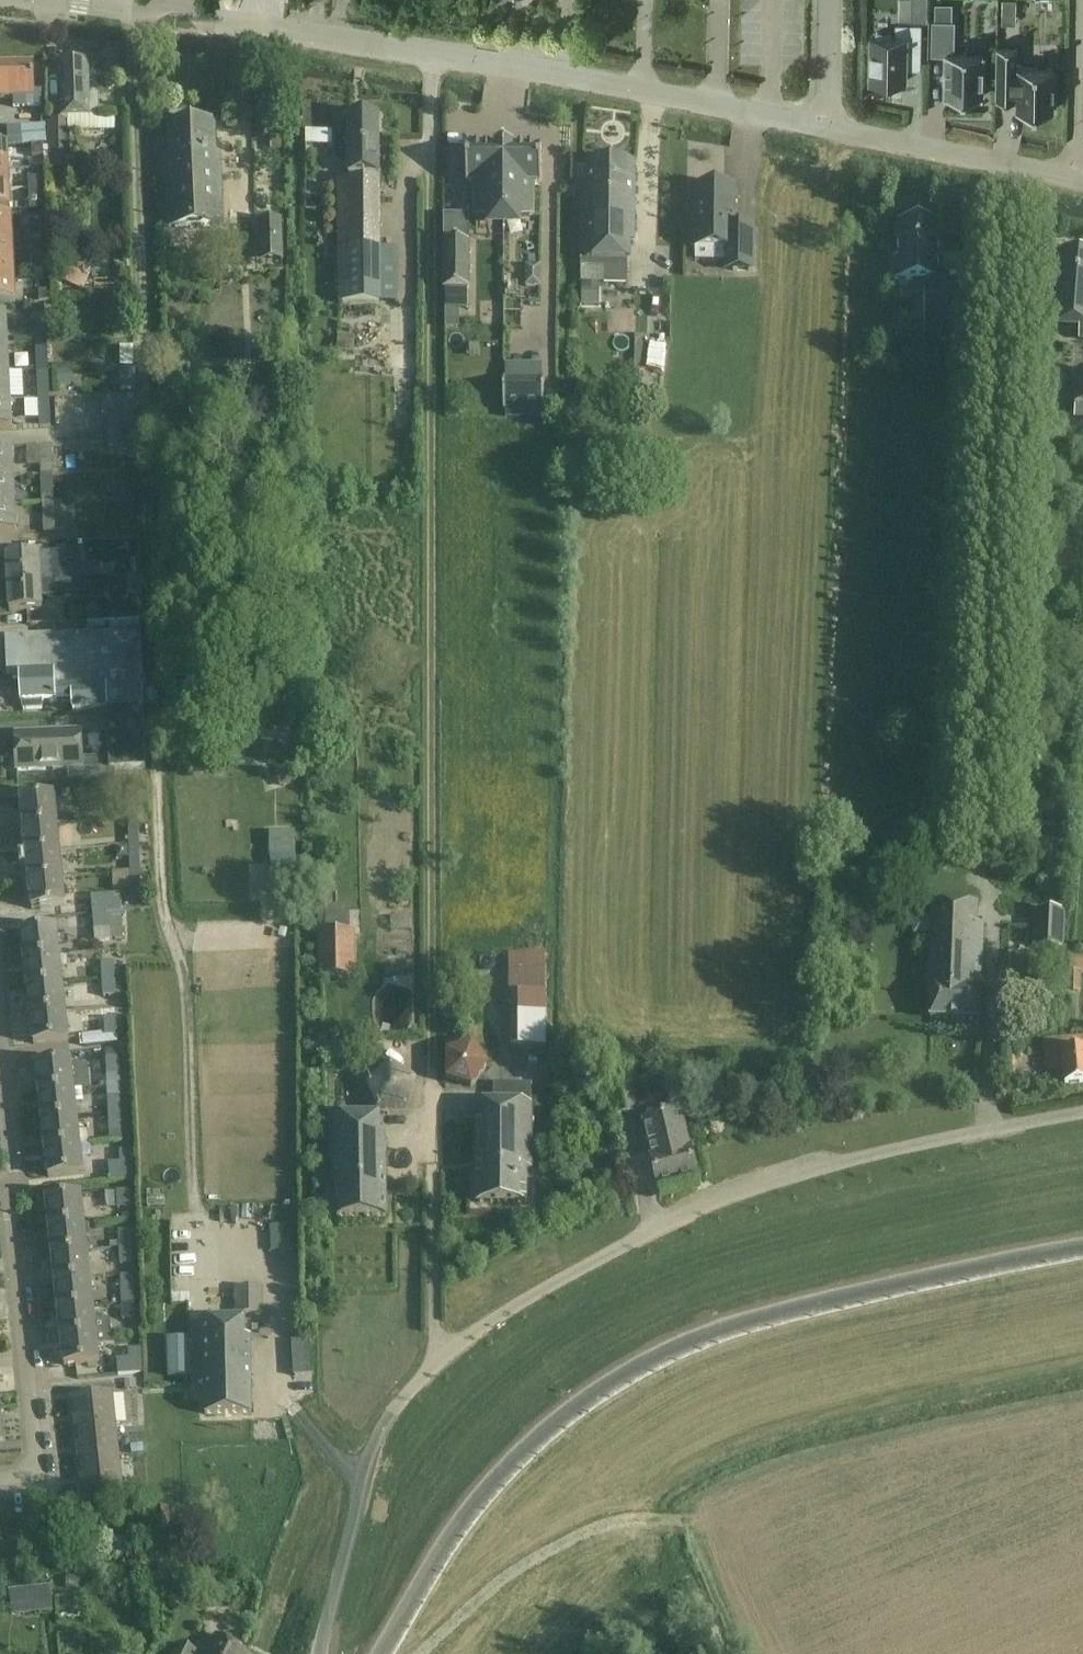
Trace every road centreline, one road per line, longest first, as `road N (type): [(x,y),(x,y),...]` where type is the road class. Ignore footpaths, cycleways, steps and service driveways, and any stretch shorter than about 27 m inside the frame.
road 1 (track): [(122,12),(147,353),(158,876),(184,981),(196,1211)]
road 2 (unclassified): [(321,1653),(361,1479),(391,1412),(435,1364),(507,1312),(707,1203),(847,1161),(1082,1112)]
road 3 (track): [(433,169),(432,1067)]
road 4 (unclassified): [(380,1653),(461,1519),(580,1403),(678,1348),(766,1316),(1082,1248)]
road 5 (unclassified): [(826,128),(243,26),(184,0)]
road 6 (residential): [(0,1044),(37,1474),(0,1478)]
road 7 (track): [(421,1653),(505,1575),(567,1542),(602,1524),(676,1520)]
road 8 (unclassified): [(1077,179),(826,128)]
road 9 (residential): [(1077,179),(1081,0)]
road 10 (residential): [(826,128),(830,0)]

